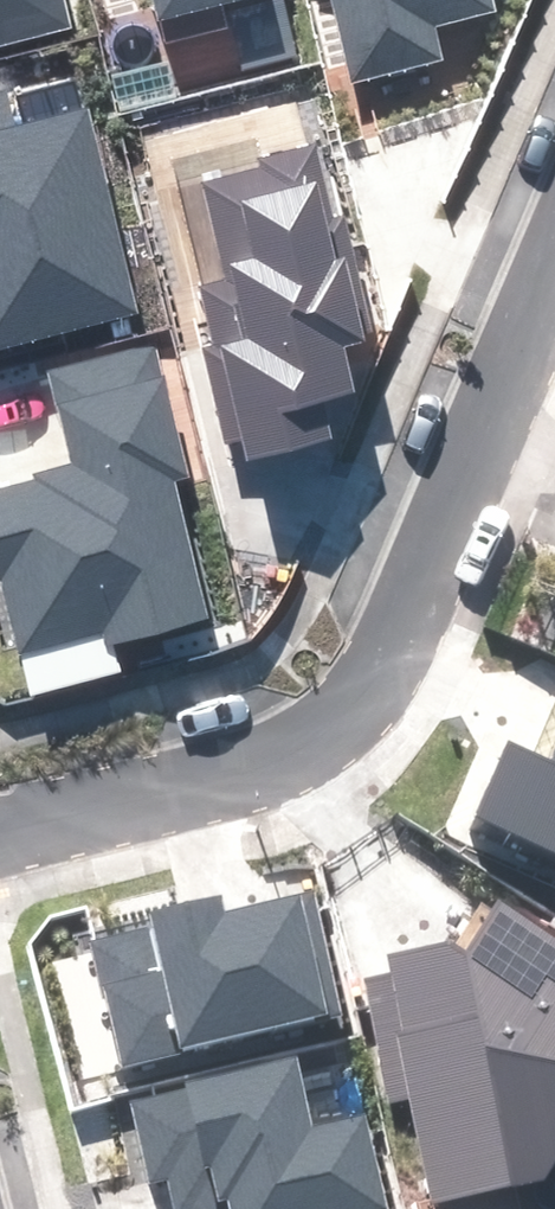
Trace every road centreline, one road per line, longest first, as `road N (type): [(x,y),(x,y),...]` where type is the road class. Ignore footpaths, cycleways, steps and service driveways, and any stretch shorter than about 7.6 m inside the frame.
road 1 (residential): [(554,250),(383,663),(336,729),(251,770),(0,825)]

